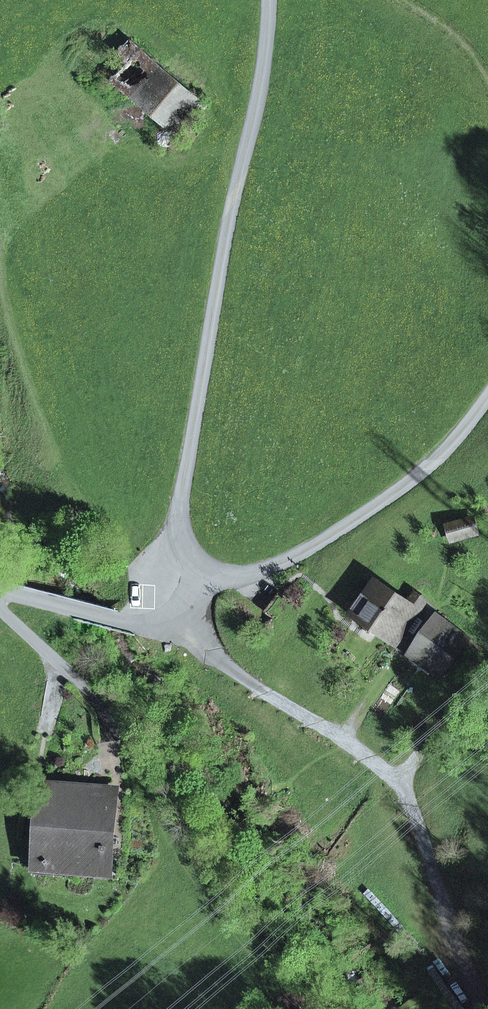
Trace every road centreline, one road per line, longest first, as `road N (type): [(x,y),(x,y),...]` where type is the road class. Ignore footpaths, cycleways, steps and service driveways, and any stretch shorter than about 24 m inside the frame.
road 1 (unclassified): [(271,0),(183,504),(189,549),(206,568)]
road 2 (unclassified): [(206,568),(244,575),(326,540),(448,450),(487,391)]
road 3 (track): [(399,782),(482,1008)]
road 4 (track): [(176,842),(109,711)]
road 5 (residential): [(0,590),(124,622)]

